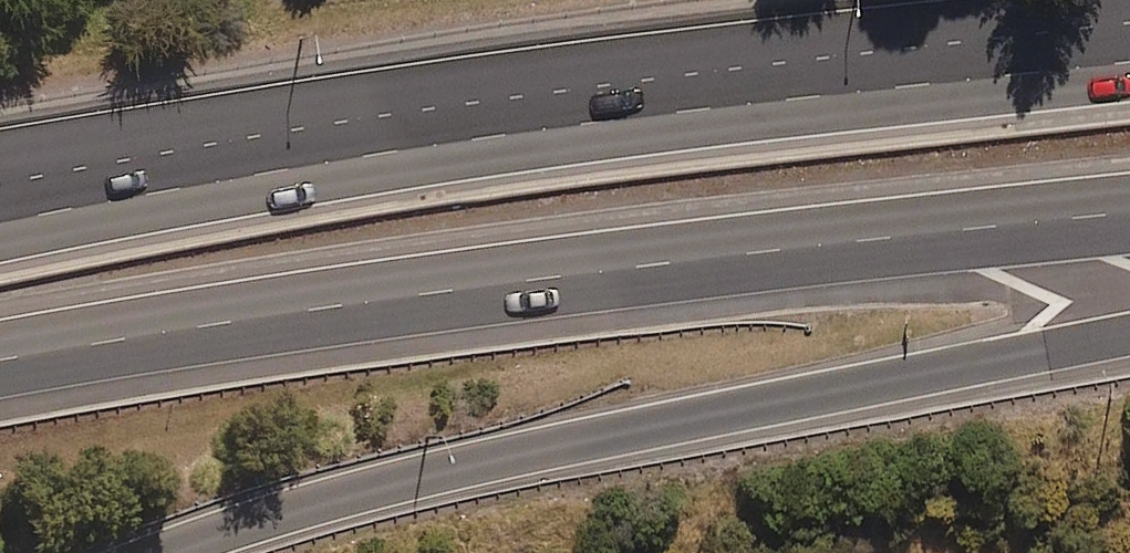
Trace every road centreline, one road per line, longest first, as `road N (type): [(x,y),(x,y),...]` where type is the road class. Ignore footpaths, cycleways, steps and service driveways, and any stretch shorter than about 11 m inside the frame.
road 1 (motorway): [(1129,211),(590,271),(246,318),(0,363)]
road 2 (motorway): [(126,193),(711,100),(1129,56)]
road 3 (motorway): [(1129,335),(486,456),(331,495),(162,552)]
road 4 (motorway): [(0,220),(126,193)]
road 5 (motorway): [(0,188),(126,193)]

